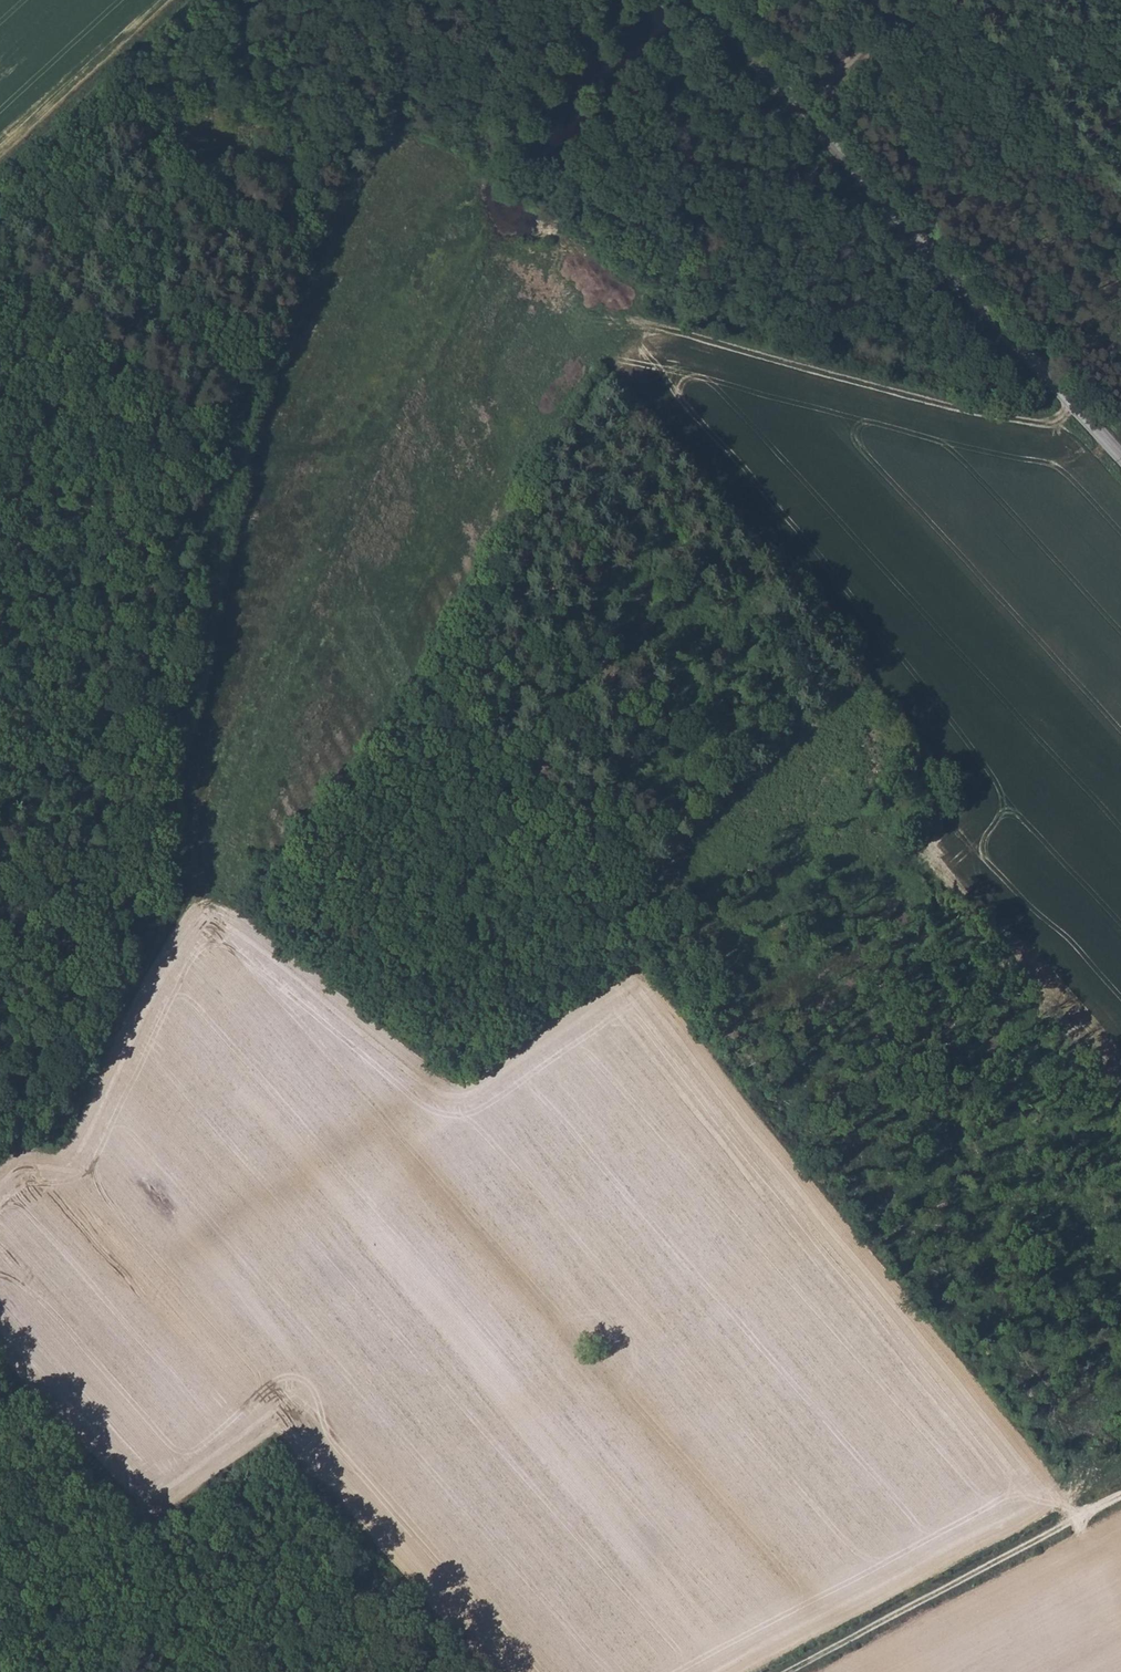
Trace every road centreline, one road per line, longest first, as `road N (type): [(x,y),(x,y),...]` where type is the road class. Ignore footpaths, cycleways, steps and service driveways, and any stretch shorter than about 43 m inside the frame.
road 1 (tertiary): [(1120,456),(701,0)]
road 2 (track): [(1120,1496),(788,1671)]
road 3 (track): [(0,183),(200,0)]

